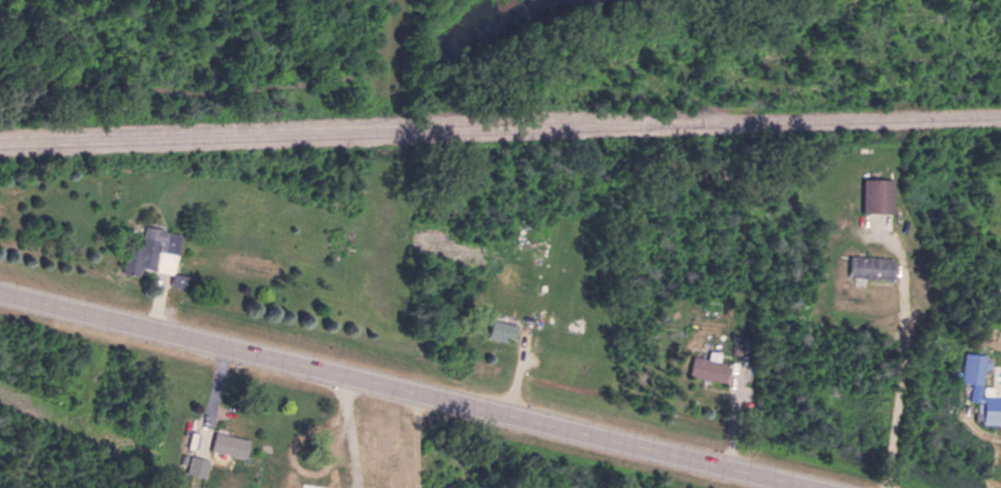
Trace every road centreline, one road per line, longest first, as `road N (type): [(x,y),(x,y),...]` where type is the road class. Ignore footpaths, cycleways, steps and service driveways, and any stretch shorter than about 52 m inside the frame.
road 1 (tertiary): [(792,487),(0,294)]

